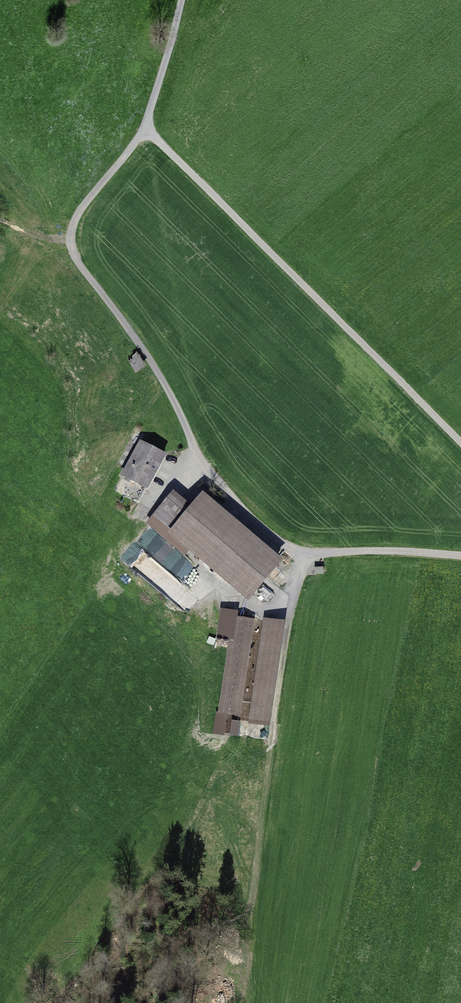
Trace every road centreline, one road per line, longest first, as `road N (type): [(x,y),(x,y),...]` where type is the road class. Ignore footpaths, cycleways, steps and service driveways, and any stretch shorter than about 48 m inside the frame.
road 1 (track): [(303,552),(270,534),(206,466),(166,386),(72,251),(78,215),(145,127),(181,0)]
road 2 (track): [(158,1002),(169,968),(201,926),(235,907),(260,833),(303,552)]
road 3 (track): [(460,441),(145,127)]
road 4 (track): [(460,556),(303,552)]

